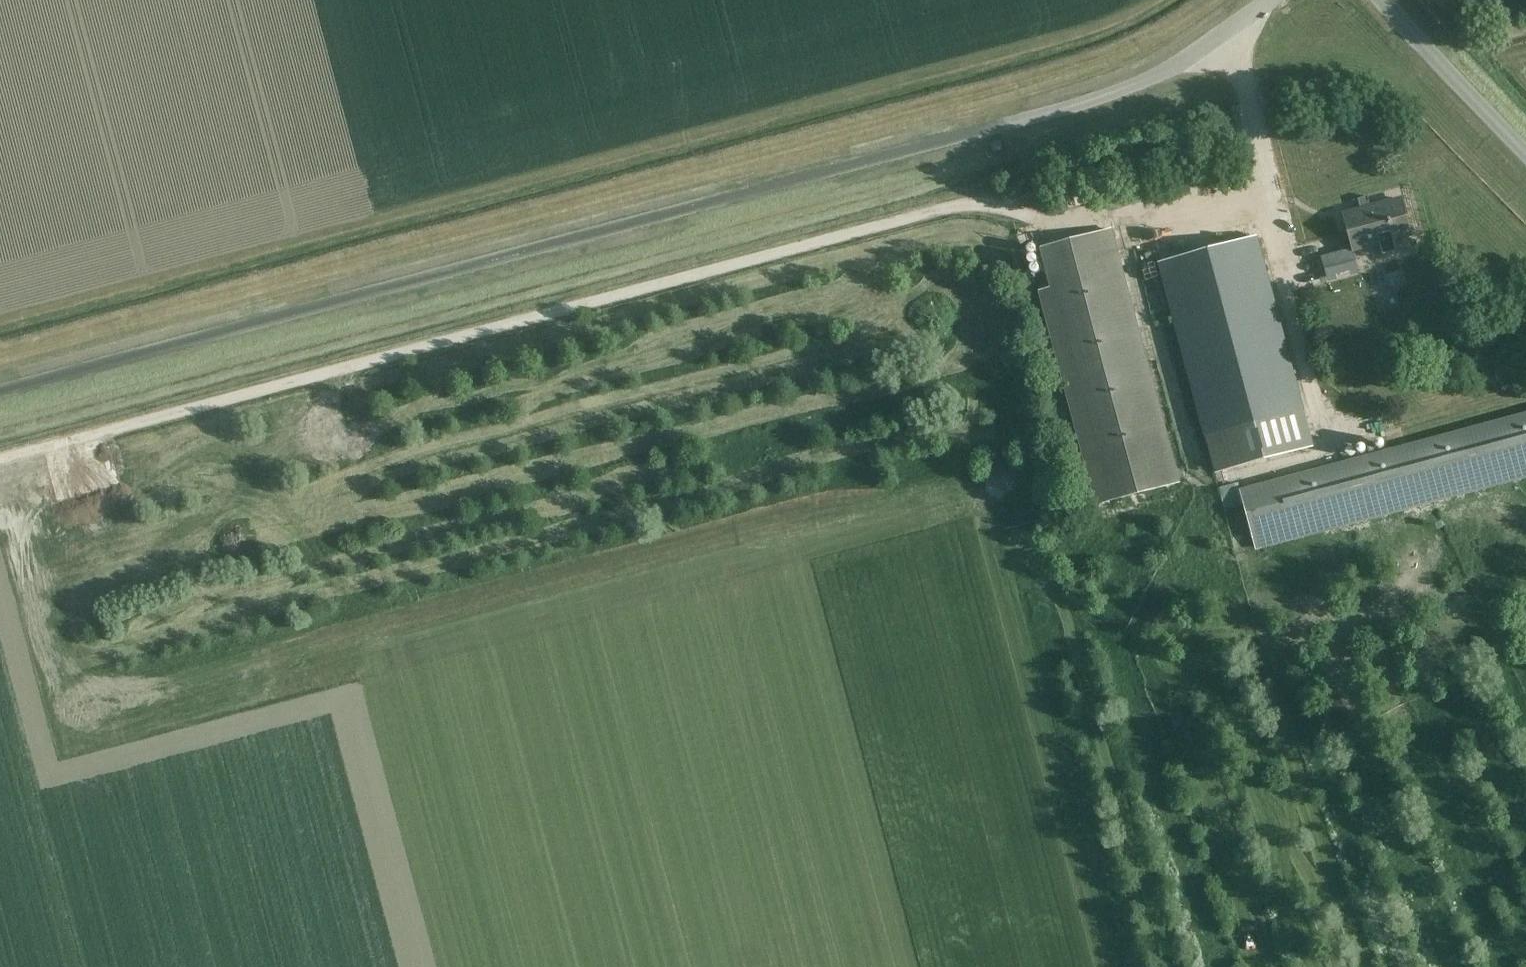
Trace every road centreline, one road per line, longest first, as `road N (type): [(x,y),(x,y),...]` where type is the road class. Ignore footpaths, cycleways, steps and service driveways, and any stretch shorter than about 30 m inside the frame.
road 1 (unclassified): [(1268,0),(1177,66),(1063,108),(0,390)]
road 2 (unclassified): [(1525,151),(1384,0)]

